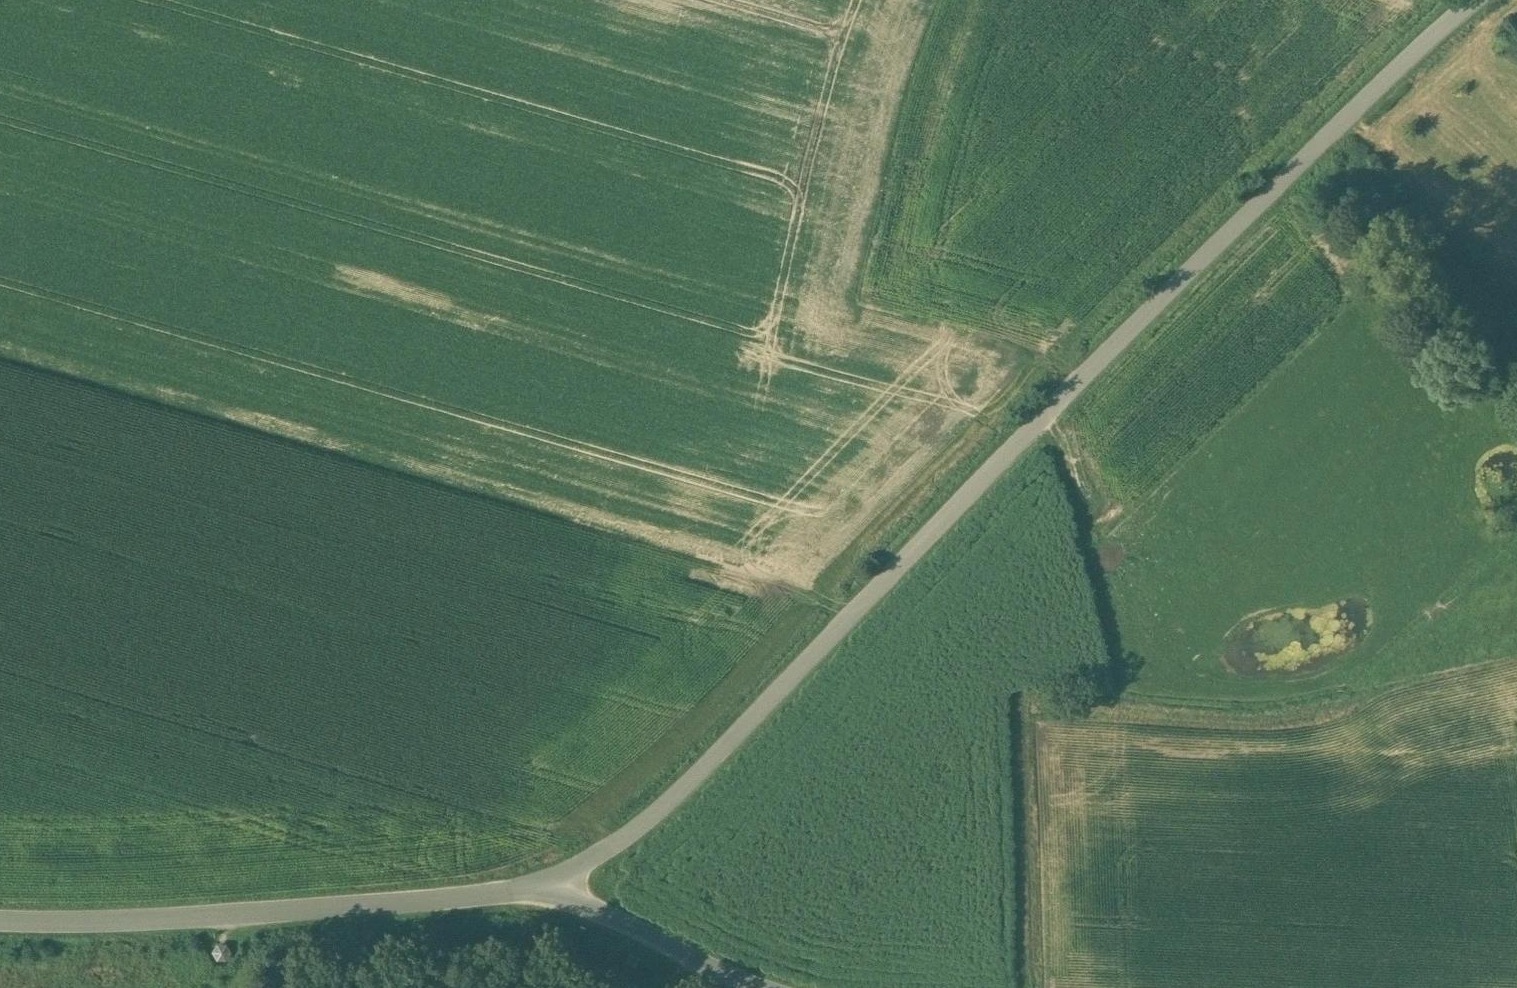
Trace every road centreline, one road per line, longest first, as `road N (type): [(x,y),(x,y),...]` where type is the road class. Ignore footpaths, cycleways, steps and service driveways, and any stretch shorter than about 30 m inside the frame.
road 1 (unclassified): [(550,878),(645,824),(1229,232),(1473,0)]
road 2 (unclassified): [(0,919),(189,919),(415,904),(550,878)]
road 3 (unclassified): [(550,878),(560,892),(763,987)]

